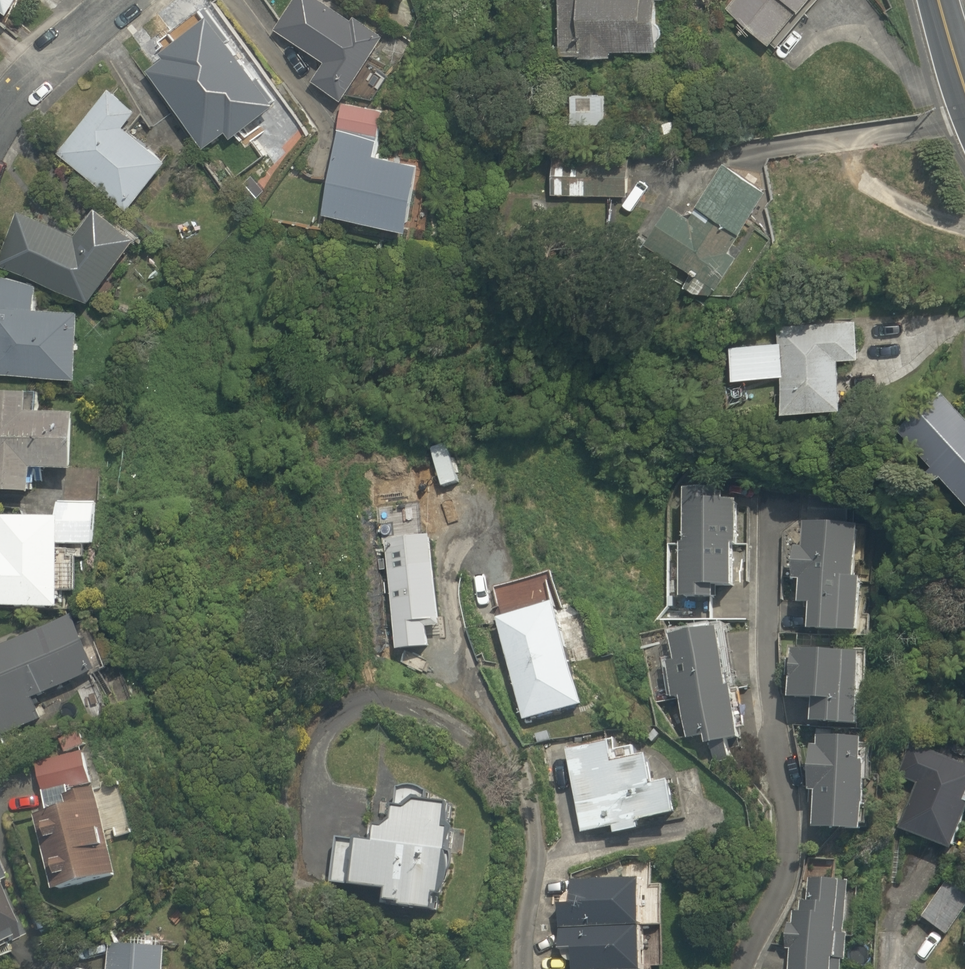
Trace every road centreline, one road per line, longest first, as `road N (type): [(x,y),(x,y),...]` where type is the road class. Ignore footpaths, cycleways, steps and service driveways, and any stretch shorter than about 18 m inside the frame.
road 1 (residential): [(741,968),(783,894),(791,852),(767,656)]
road 2 (residential): [(517,968),(541,803),(527,765)]
road 3 (residential): [(0,117),(41,67),(119,0)]

